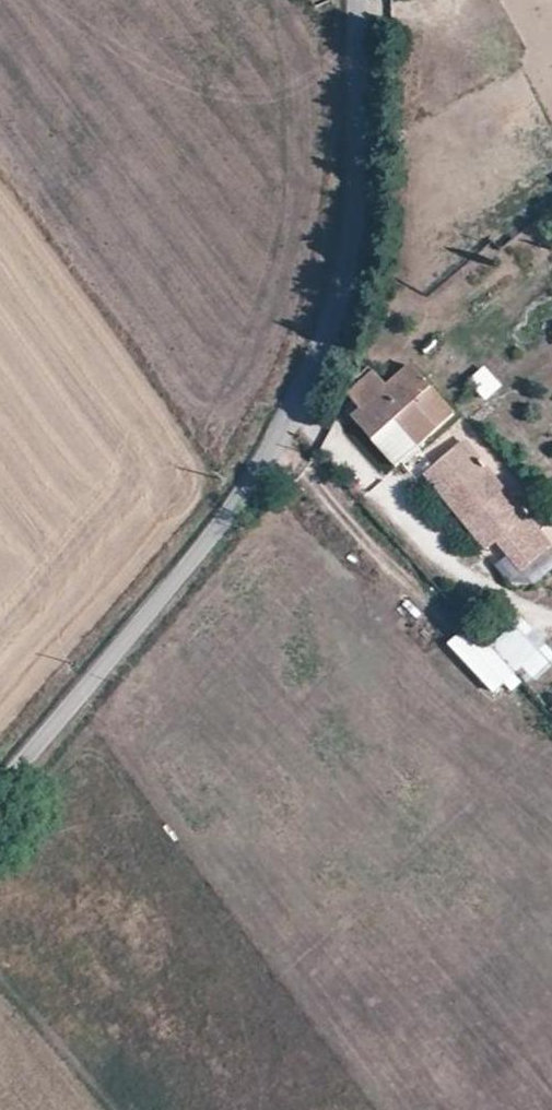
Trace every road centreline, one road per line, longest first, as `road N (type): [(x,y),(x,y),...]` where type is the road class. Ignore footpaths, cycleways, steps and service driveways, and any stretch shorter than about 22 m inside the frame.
road 1 (unclassified): [(353,0),(350,225),(307,406),(207,555),(0,797)]

